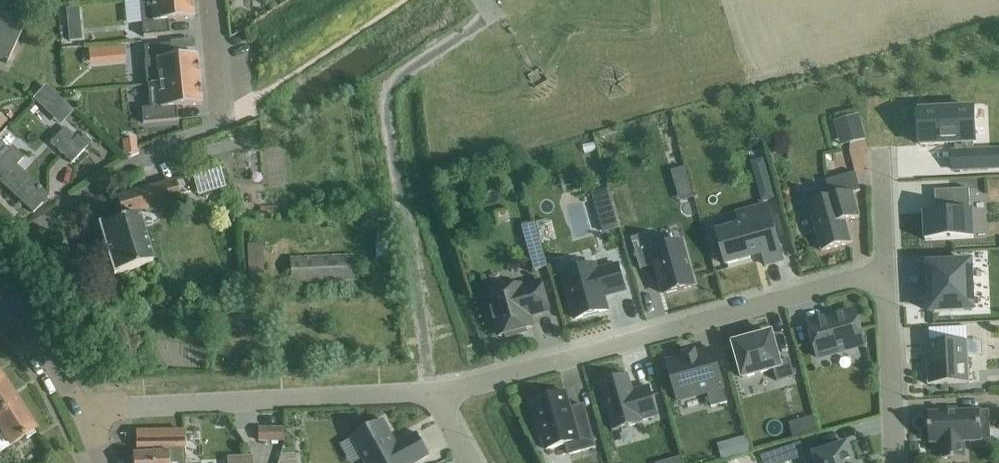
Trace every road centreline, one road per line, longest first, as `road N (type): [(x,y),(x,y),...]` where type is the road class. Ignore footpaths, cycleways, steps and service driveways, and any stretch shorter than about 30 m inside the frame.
road 1 (residential): [(430,391),(881,277)]
road 2 (residential): [(483,0),(493,16),(397,79),(388,97),(430,391)]
road 3 (residential): [(78,412),(430,391)]
road 4 (residential): [(207,0),(219,127),(144,159)]
road 5 (residential): [(881,277),(893,462)]
road 6 (residential): [(885,143),(881,277)]
road 7 (tertiary): [(78,412),(44,350),(0,308)]

